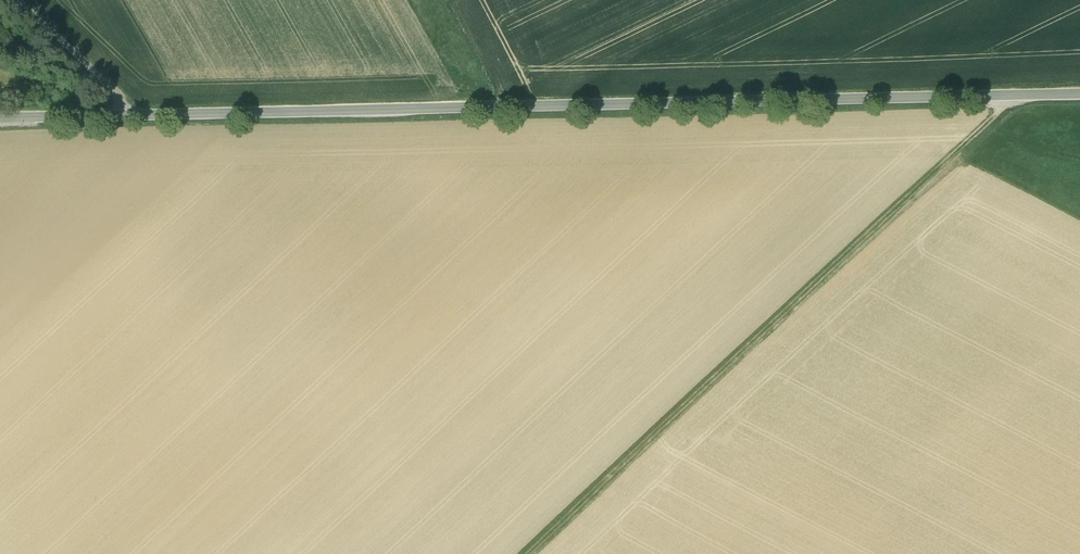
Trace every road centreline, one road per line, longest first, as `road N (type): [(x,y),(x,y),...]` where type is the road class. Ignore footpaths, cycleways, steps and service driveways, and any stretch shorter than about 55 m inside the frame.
road 1 (tertiary): [(136,117),(1079,94)]
road 2 (track): [(1010,95),(526,553)]
road 3 (unclassified): [(136,117),(14,0)]
road 4 (tertiary): [(0,119),(136,117)]

